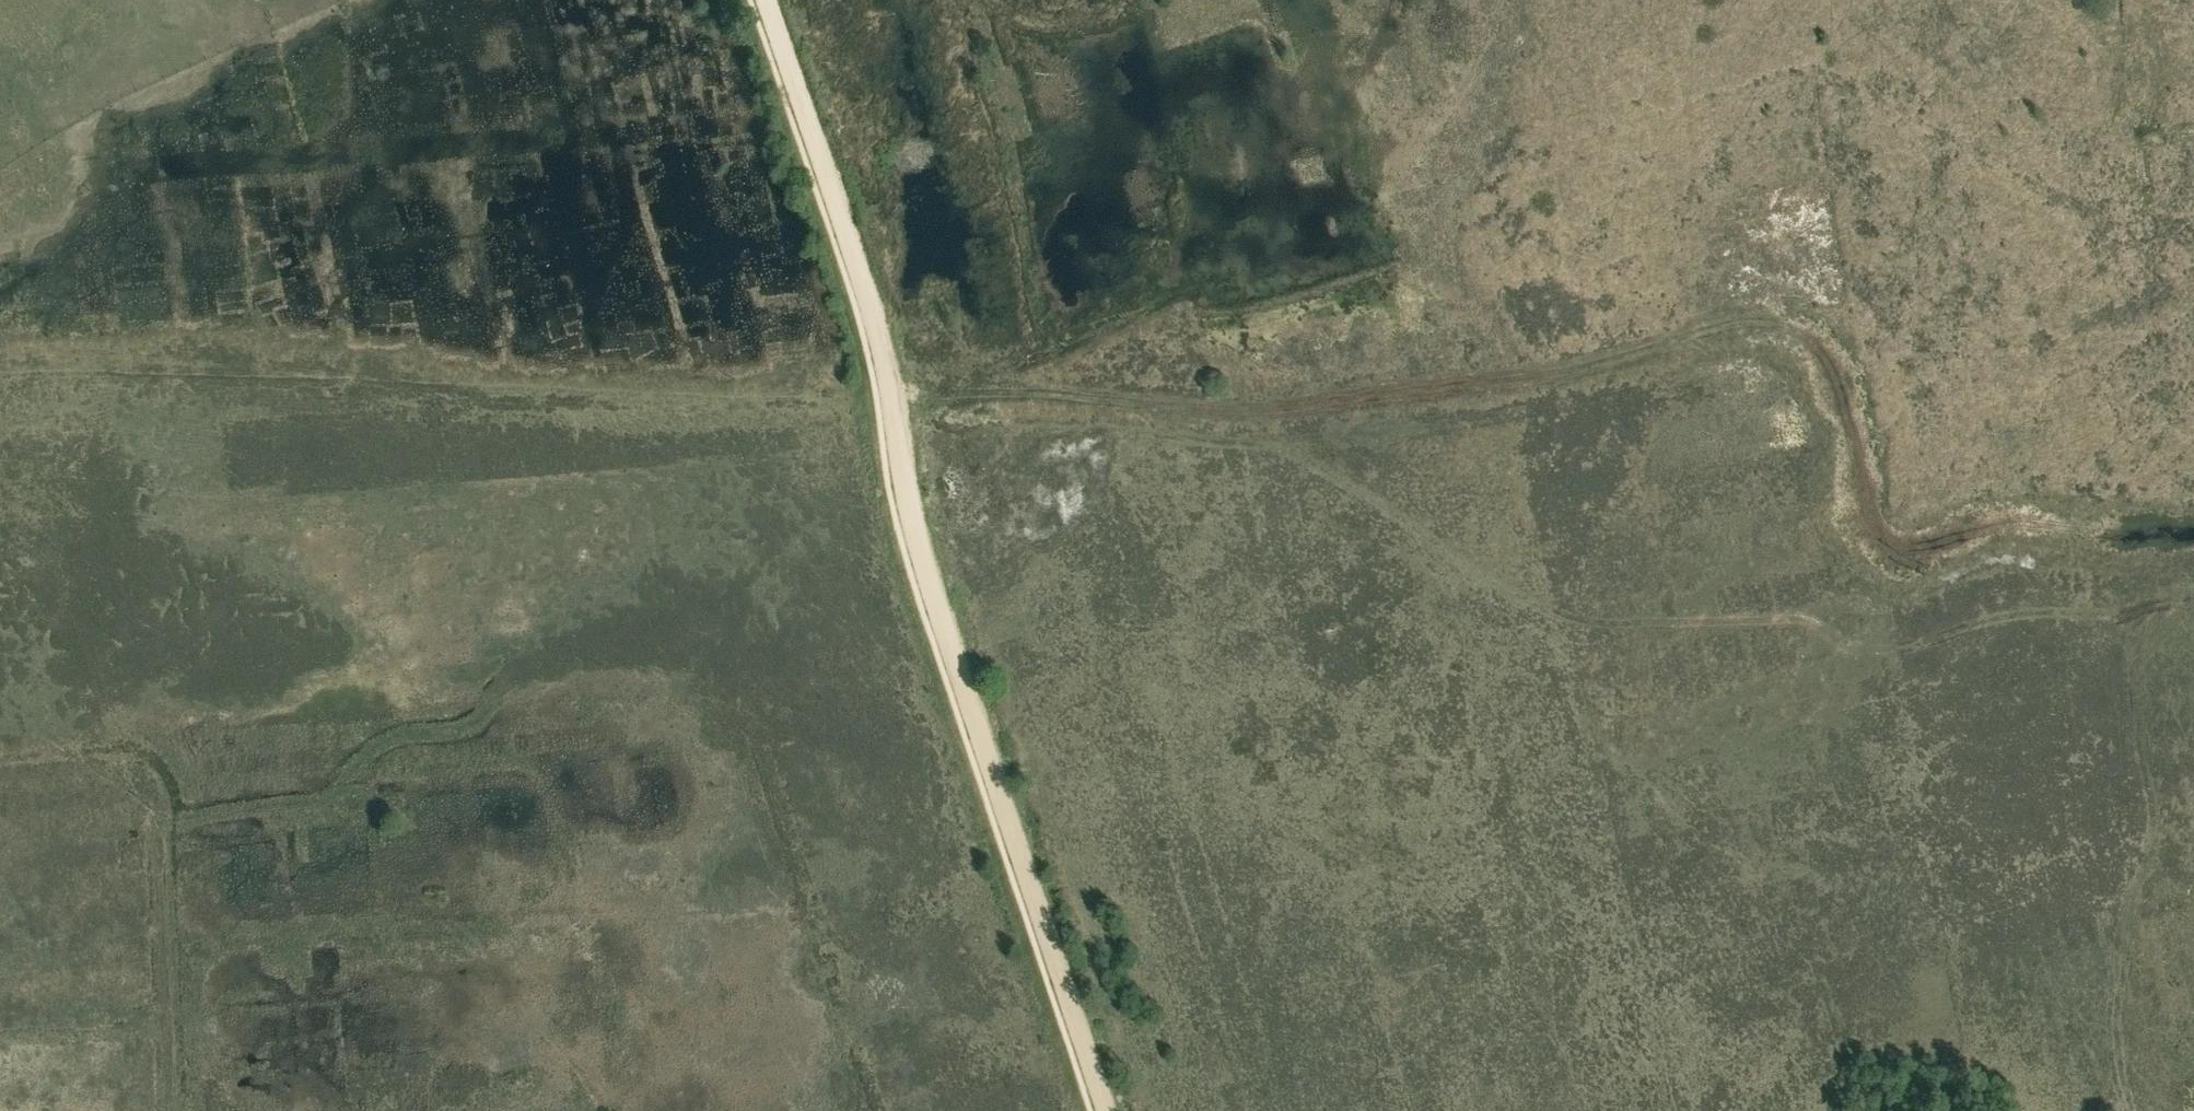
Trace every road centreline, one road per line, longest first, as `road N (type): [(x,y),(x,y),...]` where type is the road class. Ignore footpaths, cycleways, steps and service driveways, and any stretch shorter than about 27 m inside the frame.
road 1 (track): [(766,0),(878,335),(932,593),(1106,1110)]

